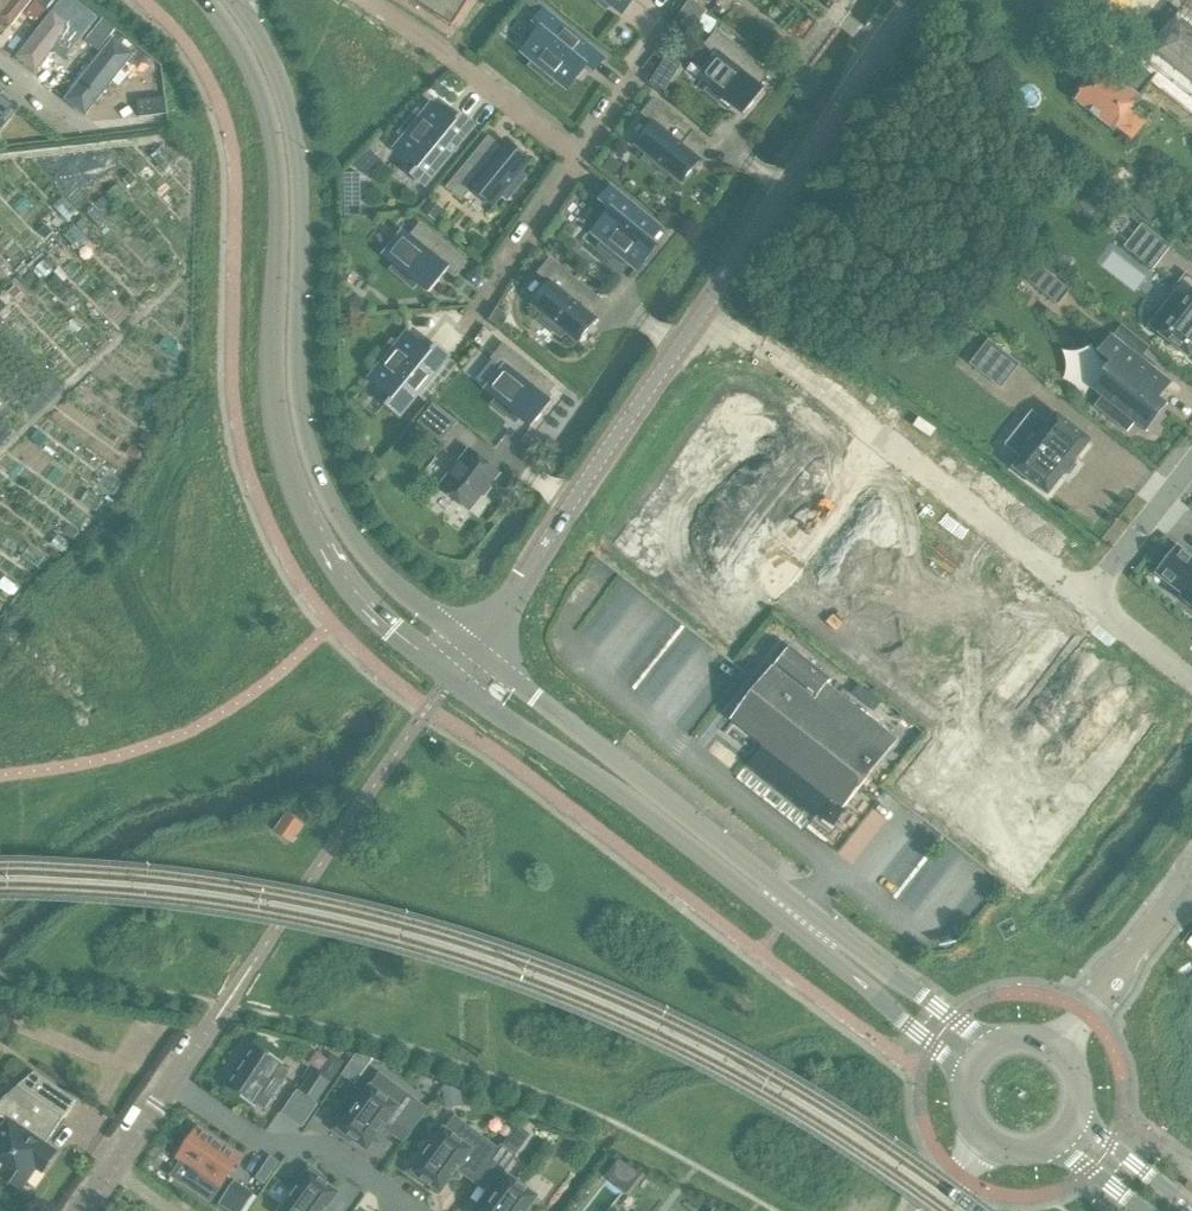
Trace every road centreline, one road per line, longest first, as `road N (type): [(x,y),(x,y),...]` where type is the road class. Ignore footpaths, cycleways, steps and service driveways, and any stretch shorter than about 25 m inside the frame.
road 1 (tertiary): [(211,0),(244,42),(280,161),(279,374),(288,450),(322,537),(352,583),(454,677)]
road 2 (tertiary): [(474,651),(368,559),(323,478),(302,378),(303,185),(295,120),(278,65),(237,0)]
road 3 (secondary): [(454,677),(662,816),(968,1072)]
road 4 (secondary): [(989,1046),(474,651)]
road 5 (residential): [(1084,596),(709,312)]
road 6 (secondary): [(709,312),(474,651)]
road 7 (secondary): [(923,0),(709,312)]
road 8 (residential): [(373,0),(585,156)]
road 9 (residential): [(88,1210),(218,1017)]
road 10 (residential): [(1061,1051),(1191,883)]
road 11 (residential): [(585,156),(472,324)]
road 12 (residential): [(1084,596),(1191,460)]
road 13 (secondary): [(1191,1207),(1077,1114)]
road 14 (residential): [(1191,680),(1084,596)]

